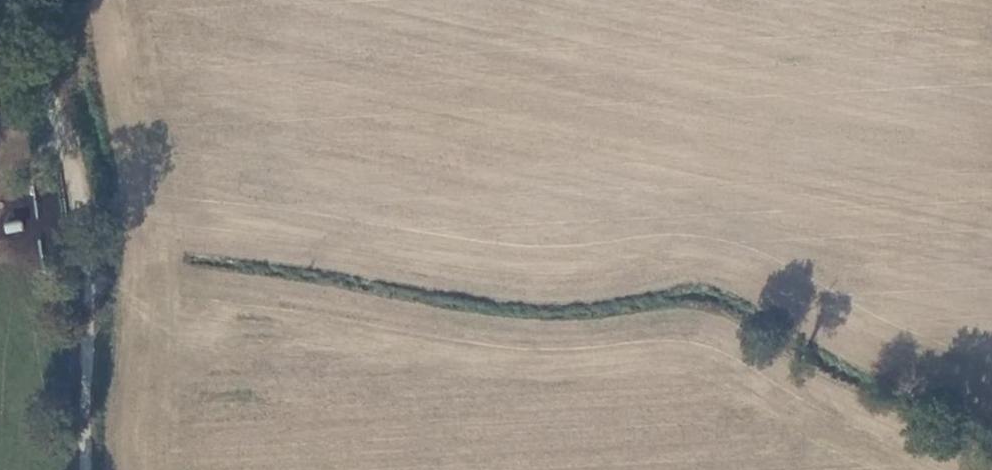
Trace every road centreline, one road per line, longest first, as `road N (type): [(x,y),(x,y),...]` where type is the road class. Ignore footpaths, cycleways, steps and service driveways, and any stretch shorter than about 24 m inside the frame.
road 1 (unclassified): [(79,469),(71,139),(19,0)]

